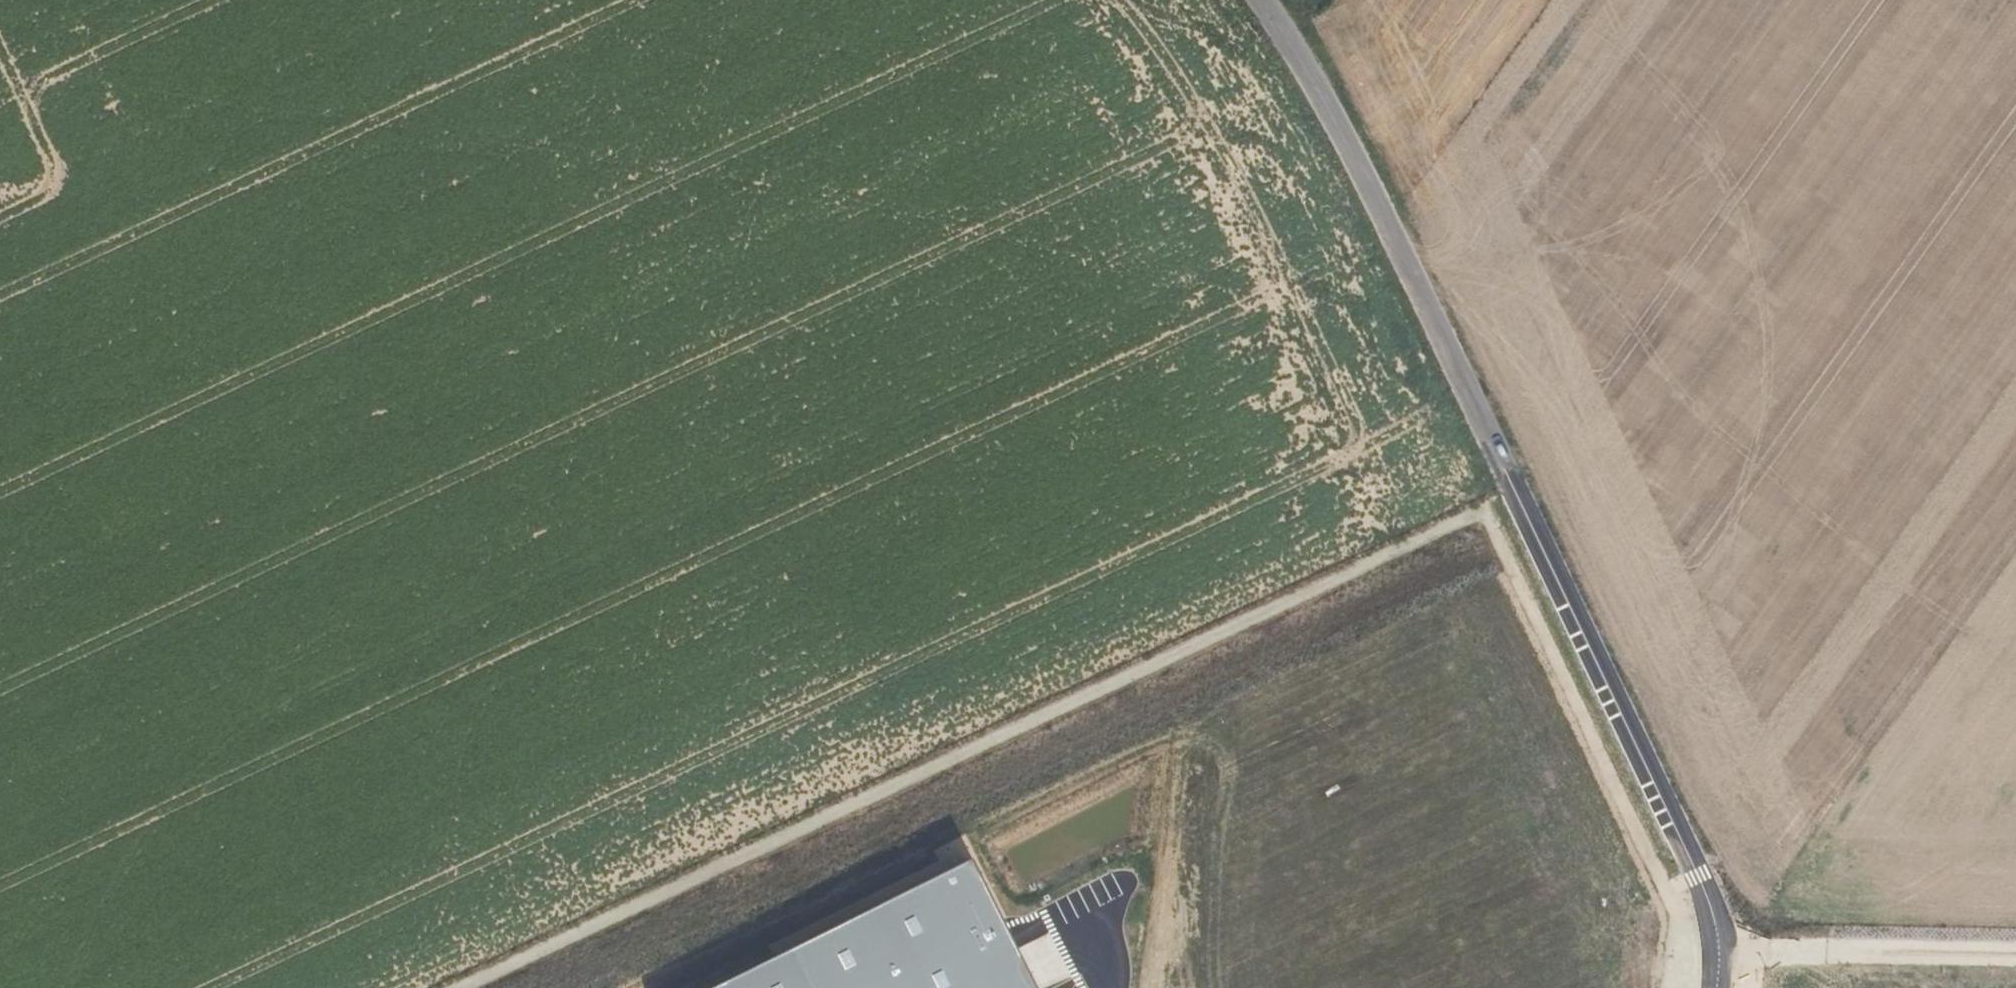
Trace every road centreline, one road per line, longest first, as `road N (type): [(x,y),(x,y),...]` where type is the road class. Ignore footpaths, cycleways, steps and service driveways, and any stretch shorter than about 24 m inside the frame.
road 1 (unclassified): [(1699,876),(1385,217),(1322,93),(1258,0)]
road 2 (unclassified): [(1720,950),(2015,955)]

